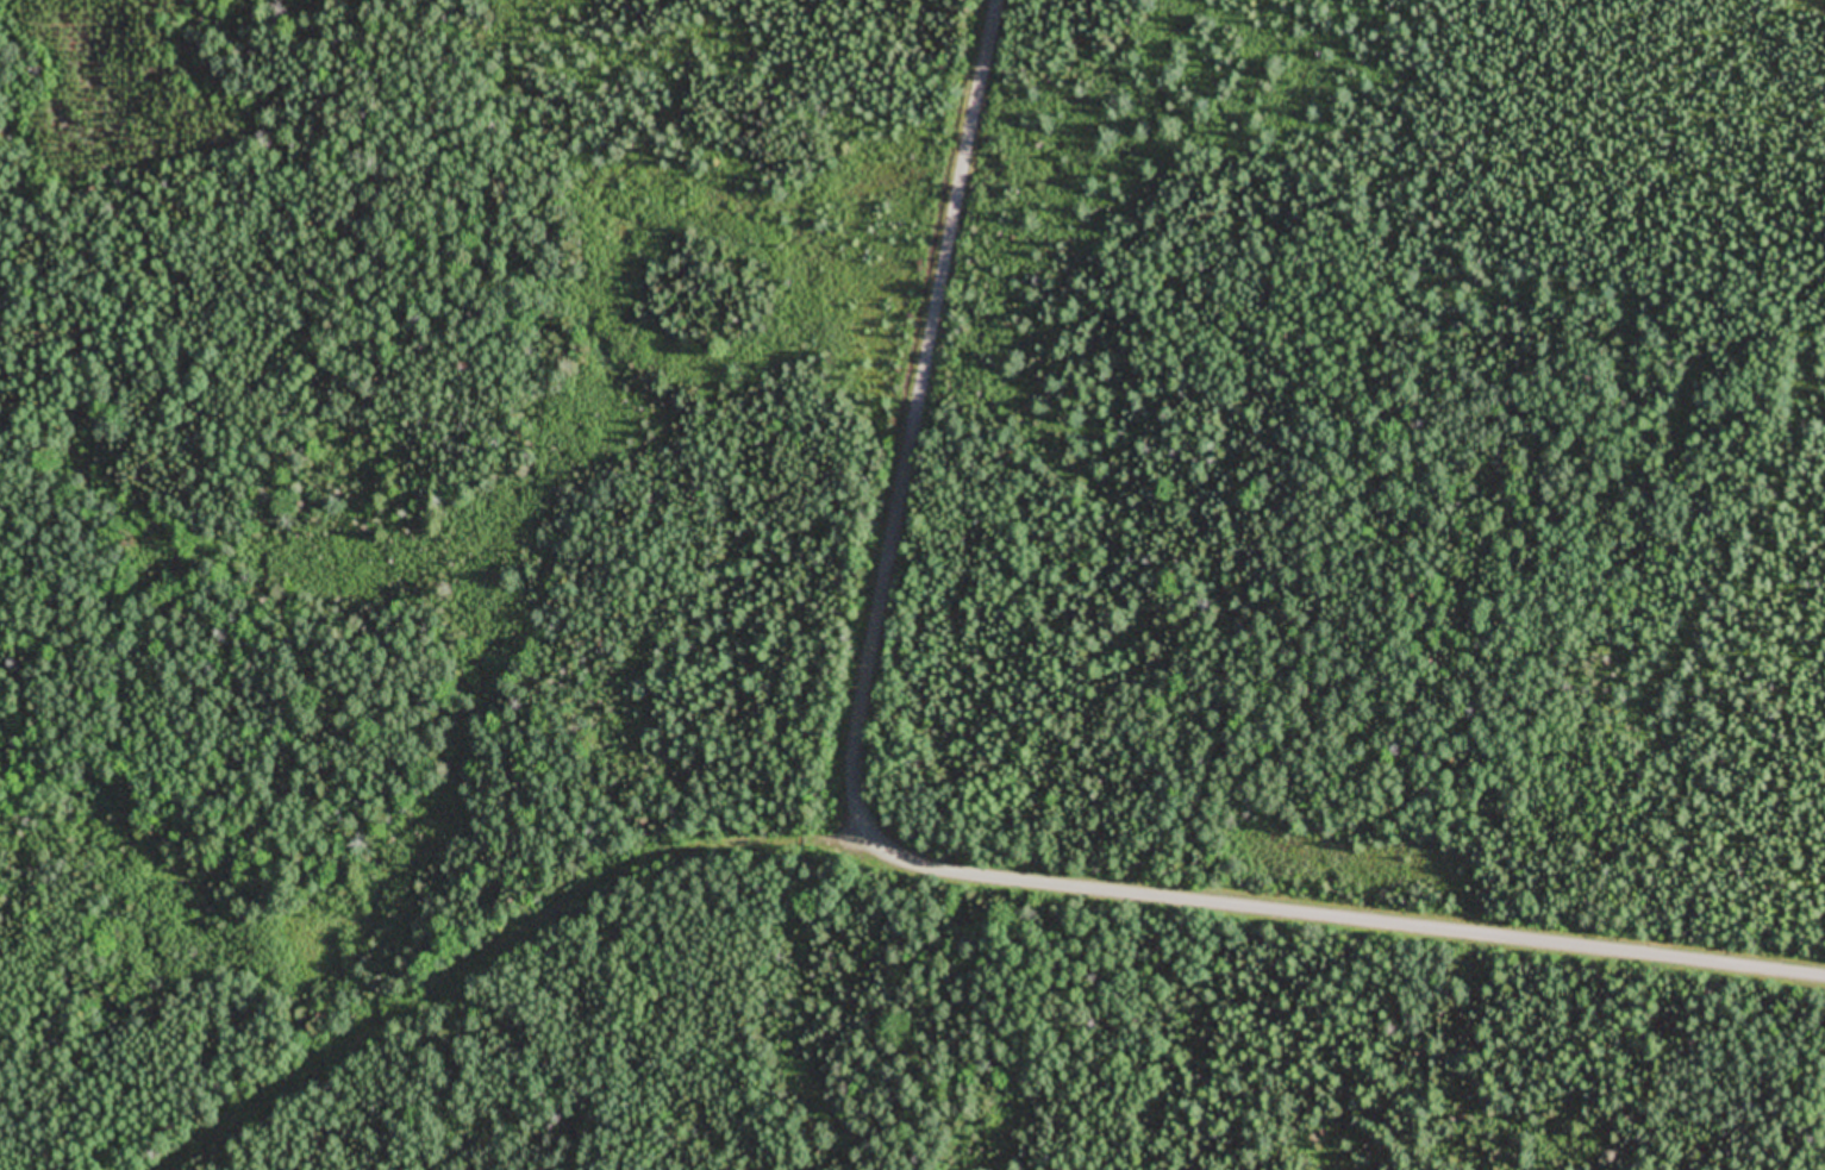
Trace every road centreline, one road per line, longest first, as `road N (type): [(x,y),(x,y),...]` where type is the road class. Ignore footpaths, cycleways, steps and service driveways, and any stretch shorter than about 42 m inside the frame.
road 1 (residential): [(1824,971),(917,866),(864,833),(852,782),(992,0)]
road 2 (residential): [(215,1169),(576,911),(751,852),(875,845)]

